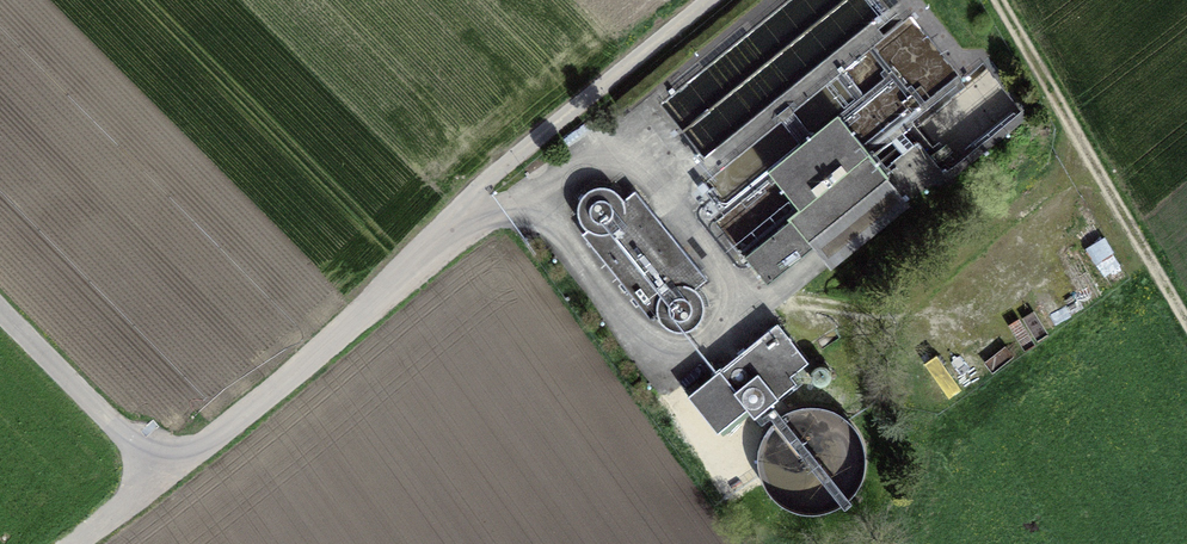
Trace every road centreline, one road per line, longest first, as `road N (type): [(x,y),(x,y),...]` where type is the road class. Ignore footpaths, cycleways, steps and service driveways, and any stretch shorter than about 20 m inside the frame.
road 1 (track): [(709,0),(471,185),(345,331),(161,468)]
road 2 (track): [(1186,309),(999,0)]
road 3 (track): [(161,468),(0,305)]

